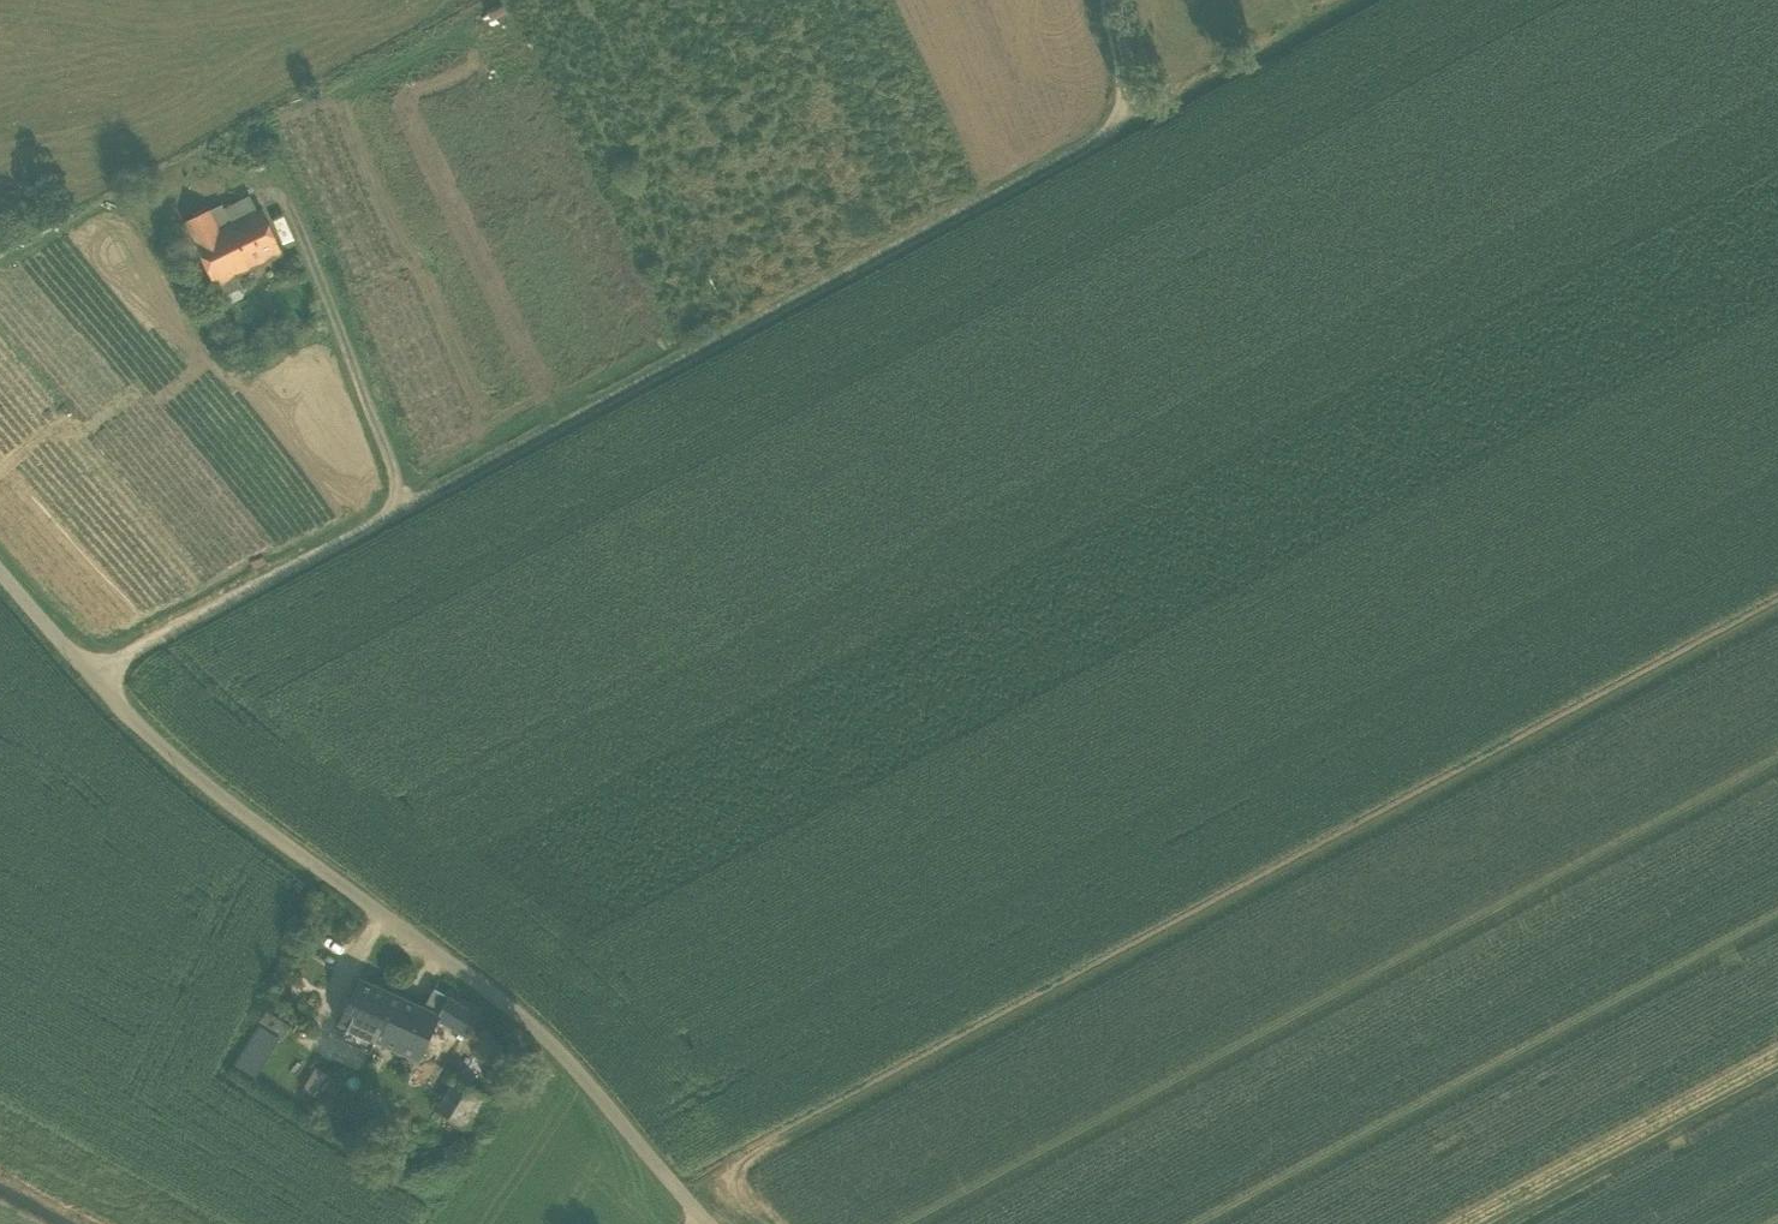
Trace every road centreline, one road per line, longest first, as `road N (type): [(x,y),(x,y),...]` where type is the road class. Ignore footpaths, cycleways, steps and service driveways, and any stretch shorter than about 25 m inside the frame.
road 1 (unclassified): [(1355,0),(91,674)]
road 2 (unclassified): [(91,674),(244,811),(548,1034),(704,1223)]
road 3 (unclassified): [(0,568),(91,674)]

